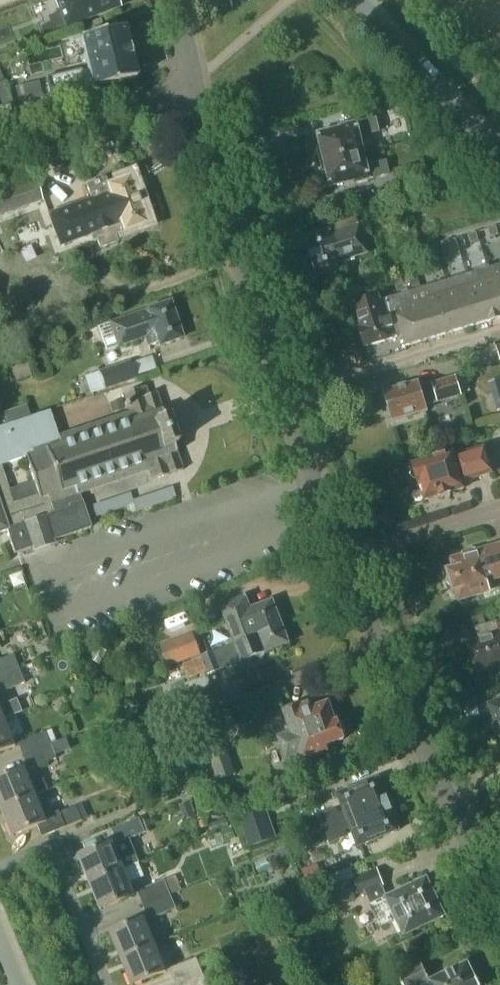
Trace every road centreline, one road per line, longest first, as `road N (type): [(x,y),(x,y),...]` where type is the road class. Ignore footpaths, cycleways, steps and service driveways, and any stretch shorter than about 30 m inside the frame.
road 1 (tertiary): [(348,554),(196,81)]
road 2 (tertiary): [(499,889),(348,554)]
road 3 (residential): [(0,154),(196,81)]
road 4 (tertiary): [(499,144),(365,0)]
road 5 (residential): [(348,554),(499,508)]

